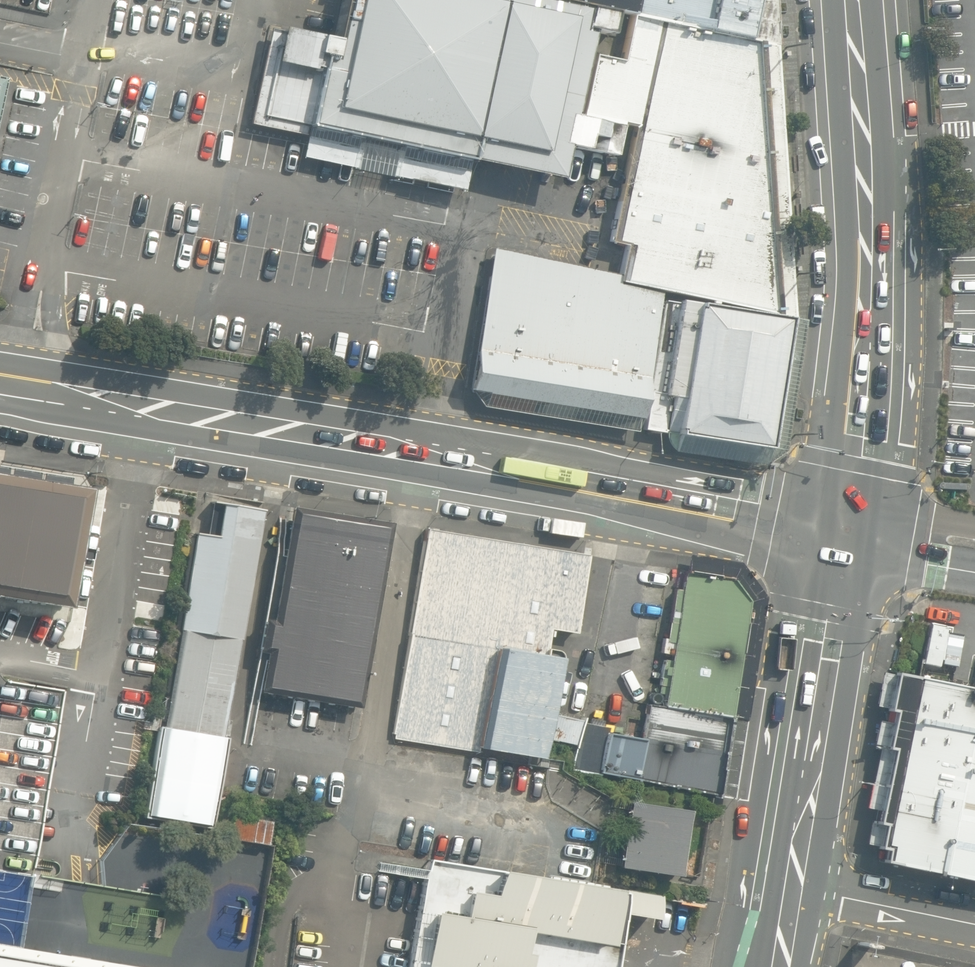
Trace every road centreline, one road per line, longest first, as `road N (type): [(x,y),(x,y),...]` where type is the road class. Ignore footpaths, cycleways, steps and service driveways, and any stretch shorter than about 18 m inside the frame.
road 1 (tertiary): [(149,413),(423,454),(841,533)]
road 2 (secondary): [(841,533),(867,246),(853,0)]
road 3 (secondary): [(786,886),(841,533)]
road 4 (residential): [(786,886),(974,924)]
road 5 (tertiary): [(149,413),(0,385)]
road 6 (unclassified): [(974,555),(841,533)]

